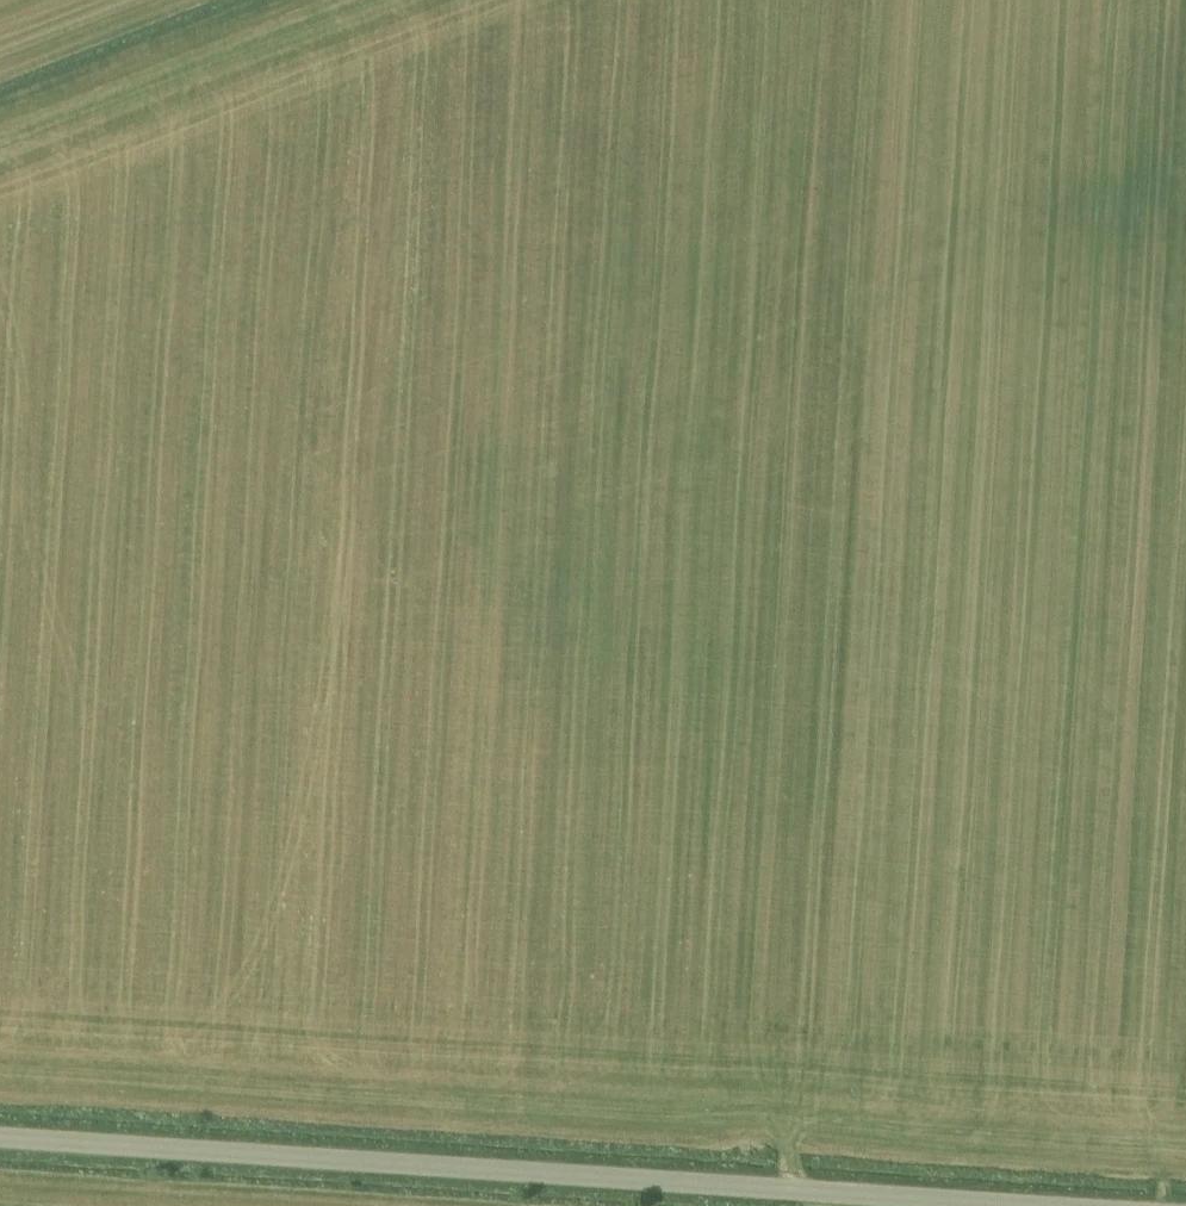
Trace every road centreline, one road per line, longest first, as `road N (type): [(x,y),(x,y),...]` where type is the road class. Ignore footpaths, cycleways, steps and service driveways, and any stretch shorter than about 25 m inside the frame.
road 1 (tertiary): [(1049,1205),(0,1137)]

